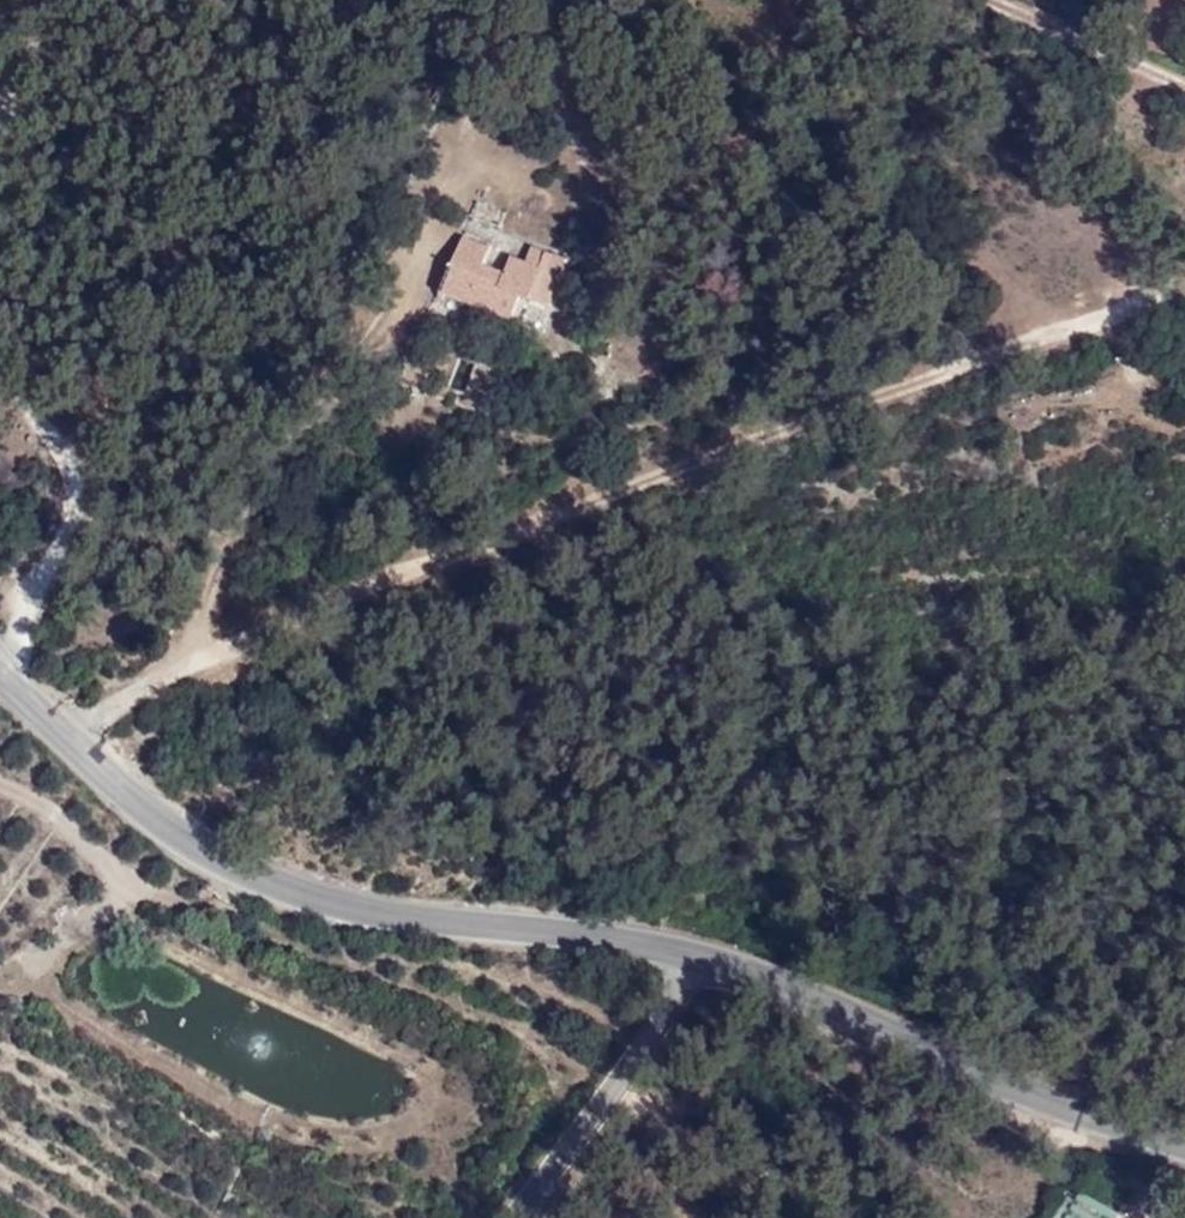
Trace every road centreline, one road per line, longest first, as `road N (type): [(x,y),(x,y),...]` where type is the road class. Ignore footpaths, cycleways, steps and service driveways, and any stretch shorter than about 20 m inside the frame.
road 1 (tertiary): [(0,671),(175,833),(274,885),(357,909),(612,941),(727,967),(858,1014),(1085,1118),(1184,1149)]

